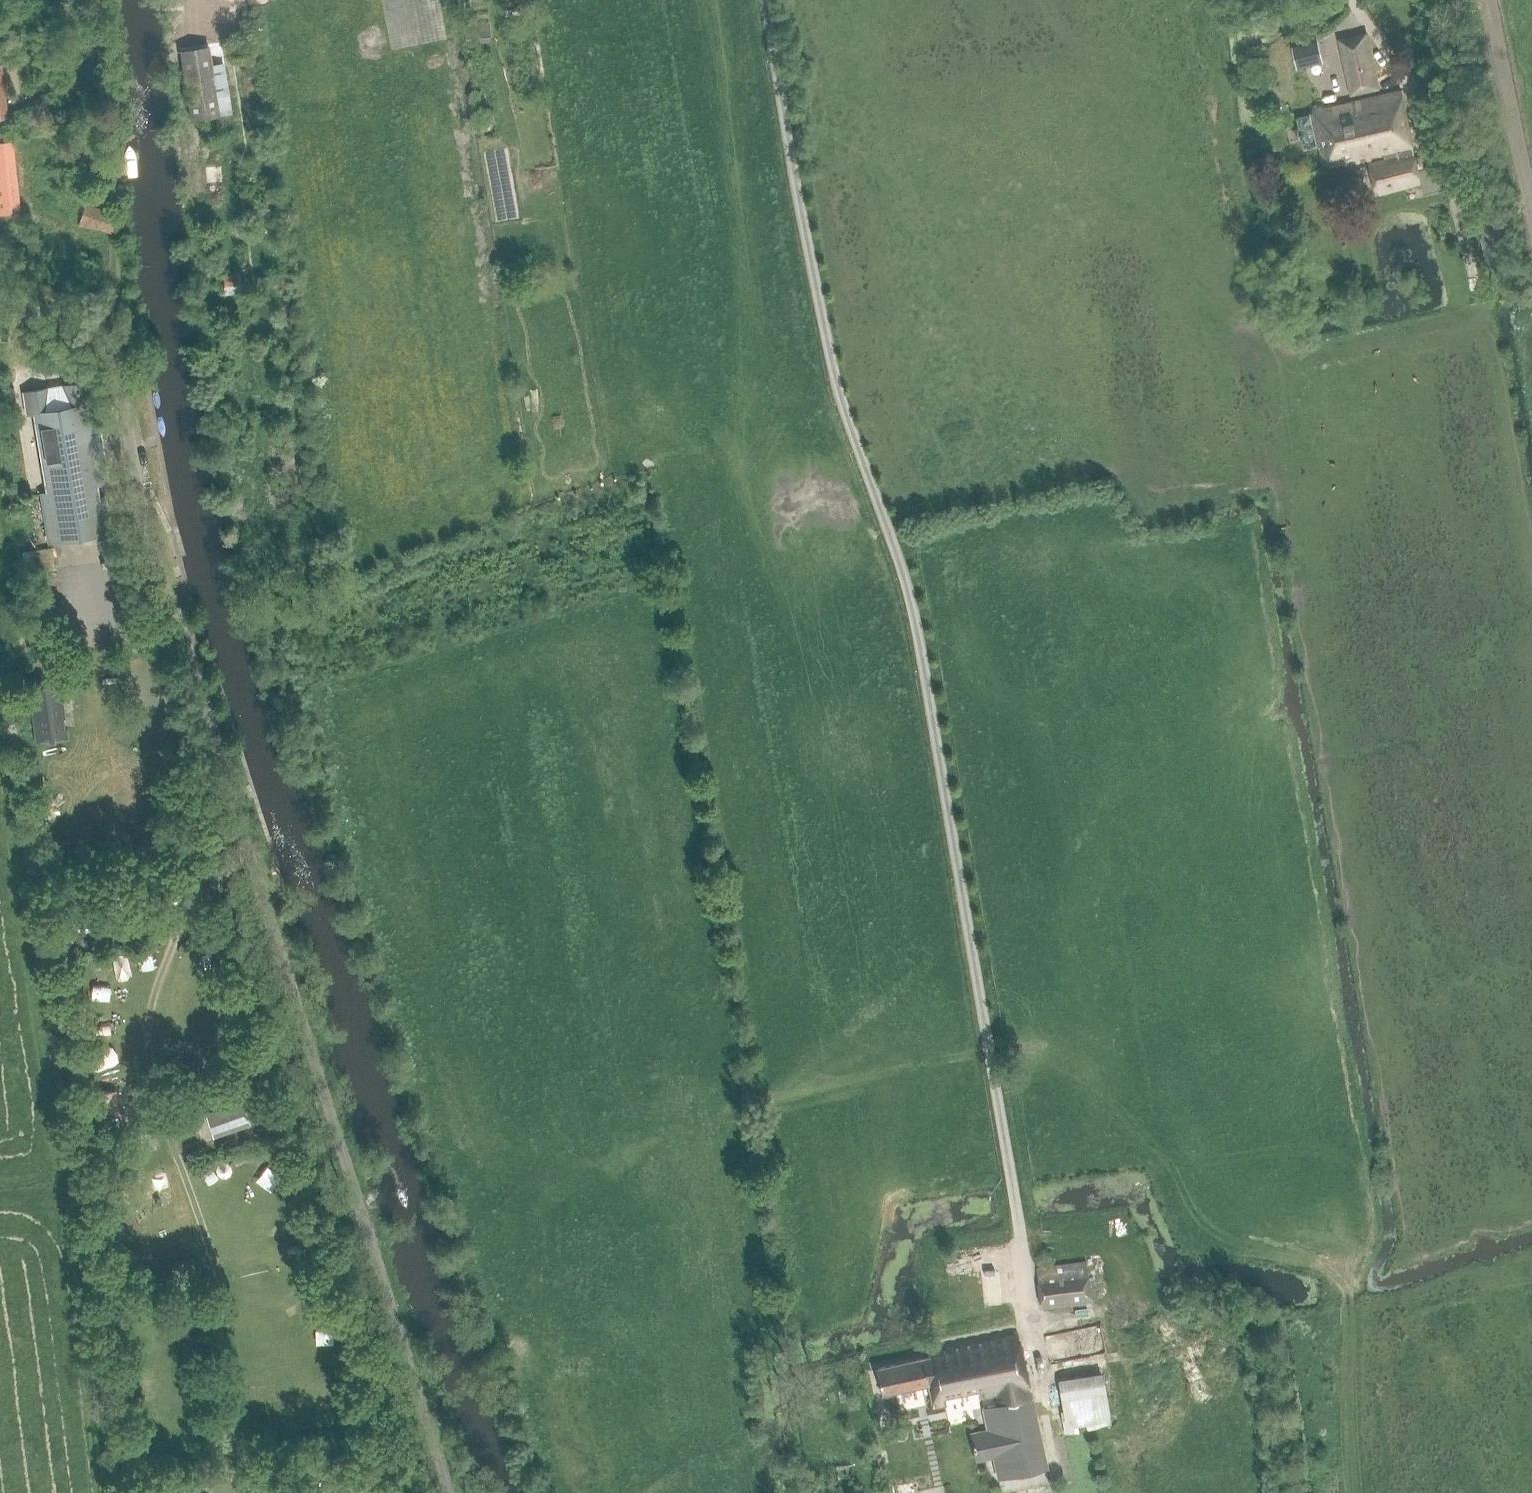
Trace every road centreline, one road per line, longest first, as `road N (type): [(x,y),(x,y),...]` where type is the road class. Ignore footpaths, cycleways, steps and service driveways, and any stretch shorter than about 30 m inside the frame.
road 1 (unclassified): [(0,301),(95,333),(113,357),(147,531),(447,1492)]

